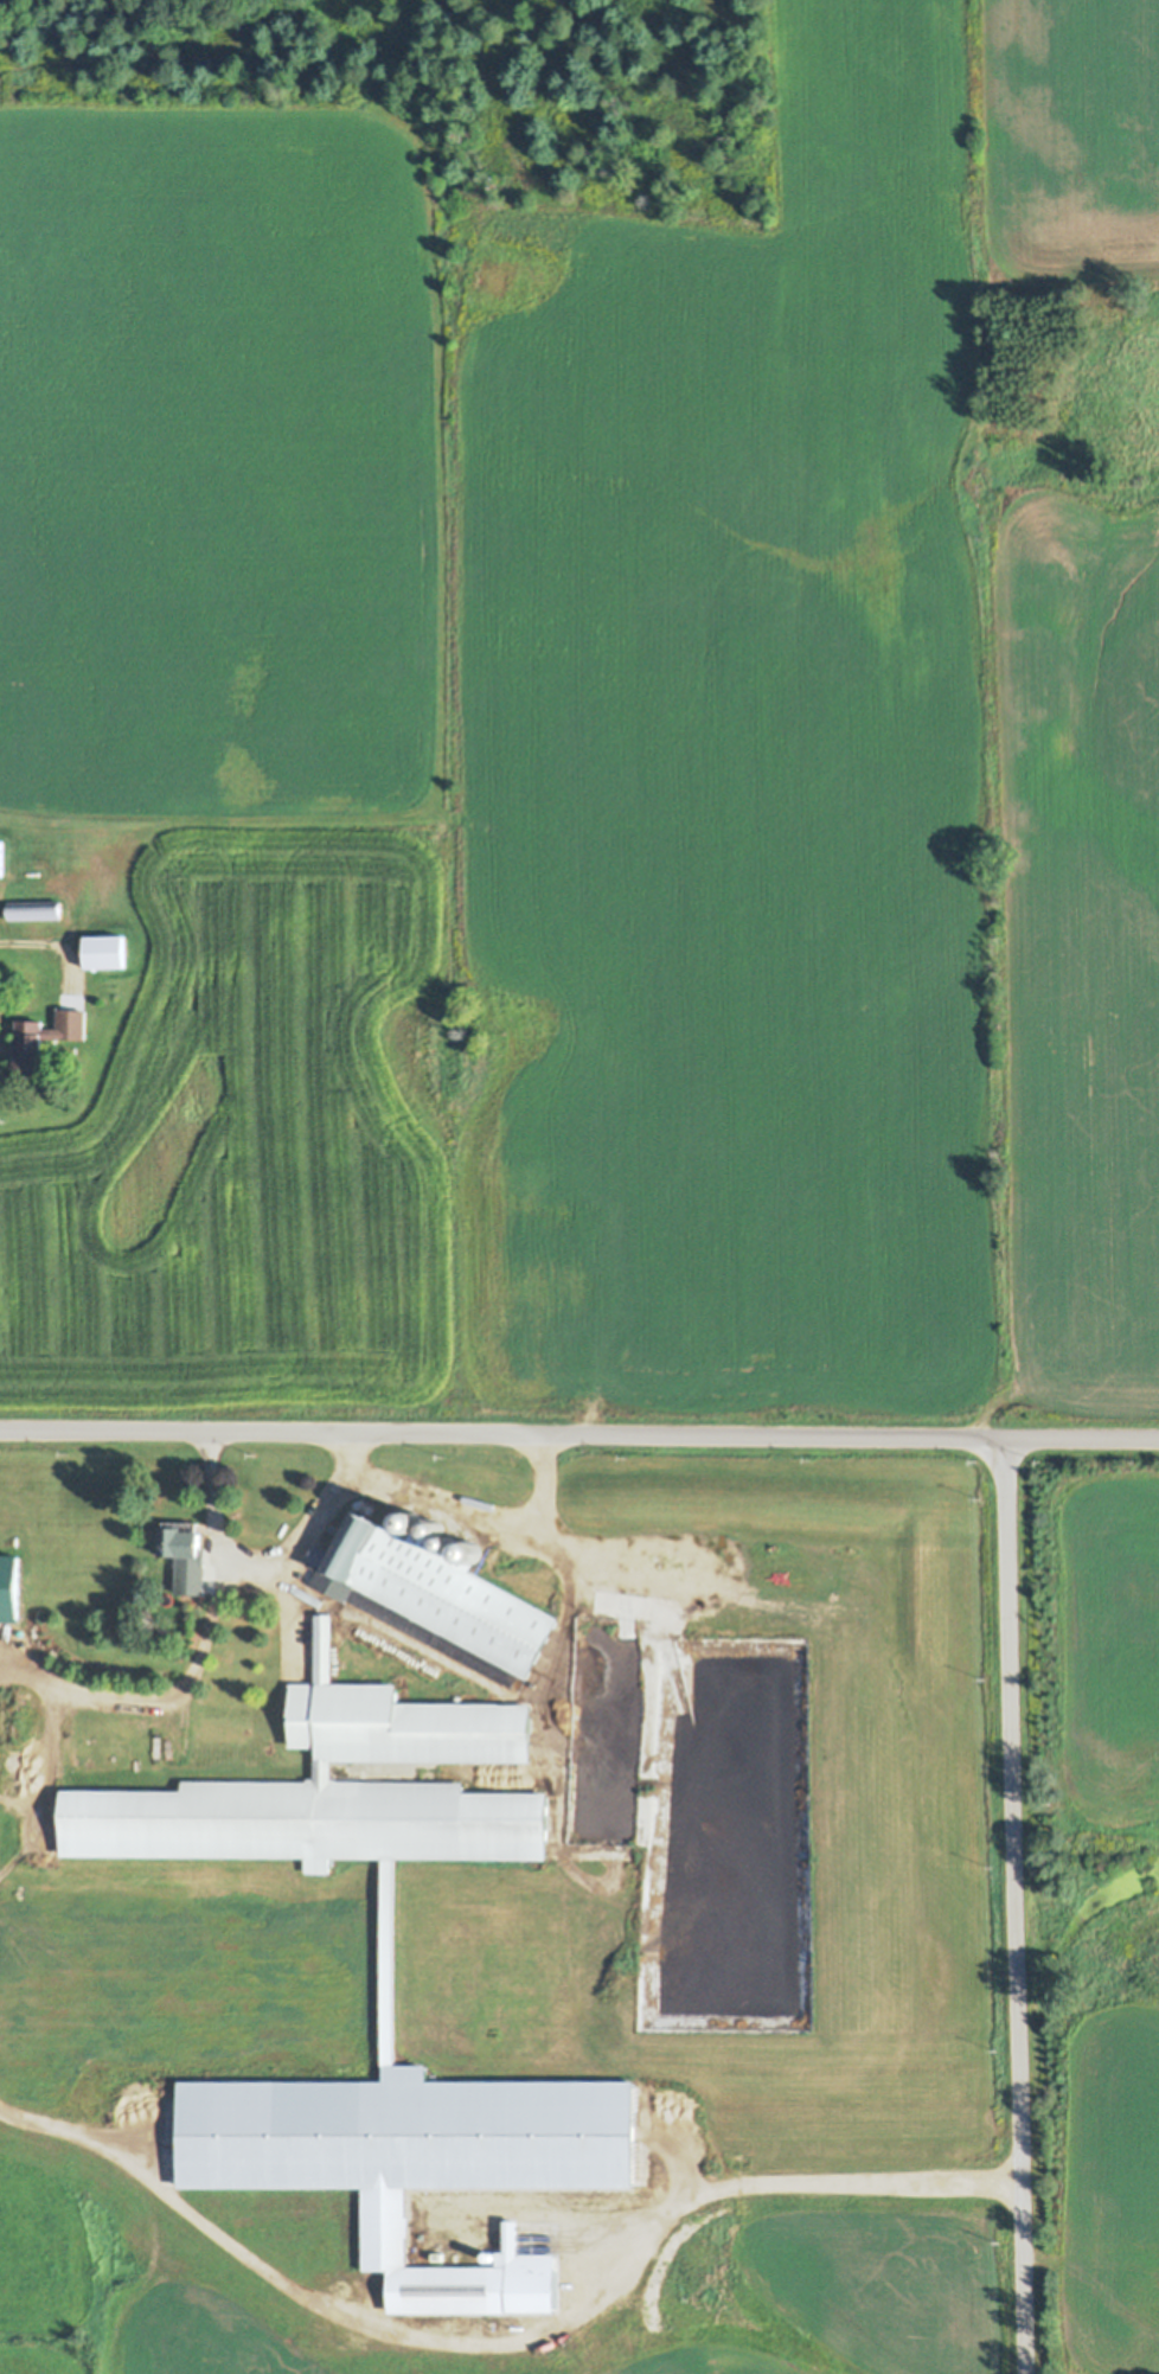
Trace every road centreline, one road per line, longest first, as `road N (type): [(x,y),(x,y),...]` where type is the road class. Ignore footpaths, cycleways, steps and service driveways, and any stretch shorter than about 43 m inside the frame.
road 1 (residential): [(0,1430),(1158,1440)]
road 2 (residential): [(1024,2373),(1003,1440)]

